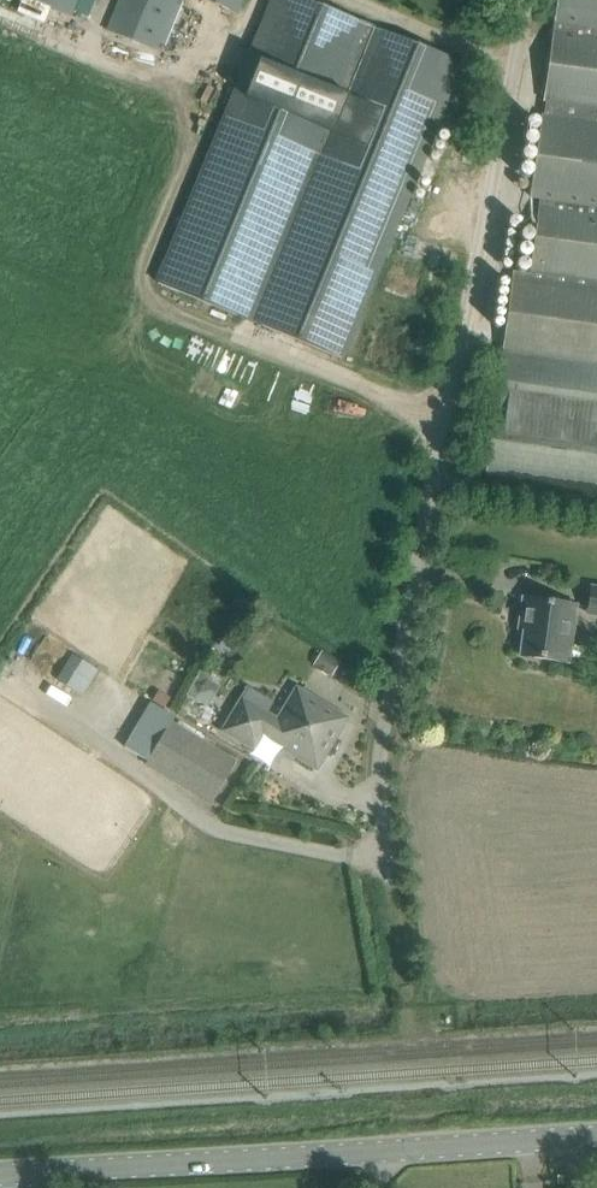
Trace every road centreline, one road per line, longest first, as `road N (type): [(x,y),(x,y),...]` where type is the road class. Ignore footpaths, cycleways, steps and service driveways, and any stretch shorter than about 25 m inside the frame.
road 1 (unclassified): [(527,0),(380,743),(389,880)]
road 2 (secondary): [(596,1135),(0,1174)]

